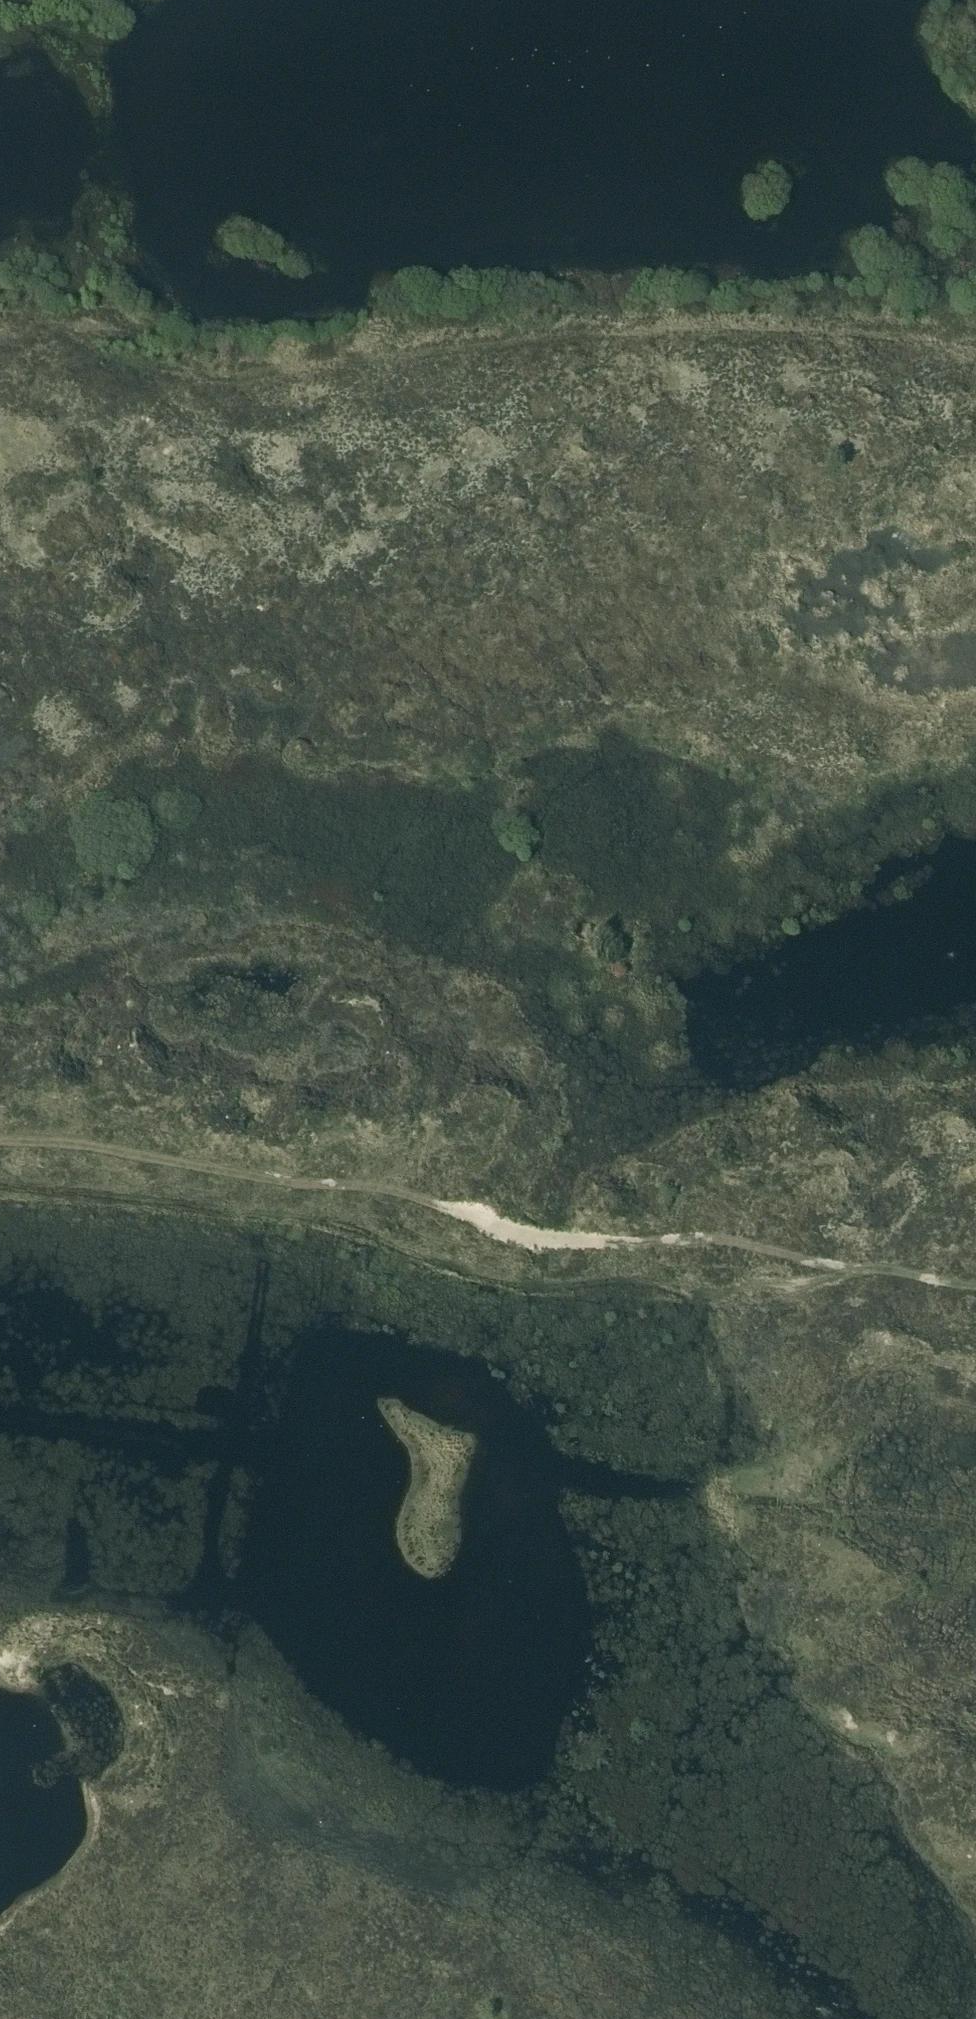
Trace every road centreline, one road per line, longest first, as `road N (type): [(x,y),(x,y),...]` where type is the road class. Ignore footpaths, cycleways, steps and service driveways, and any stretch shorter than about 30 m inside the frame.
road 1 (track): [(0,1184),(344,1228),(492,1283),(618,1281),(706,1291),(871,1270),(975,1286)]

